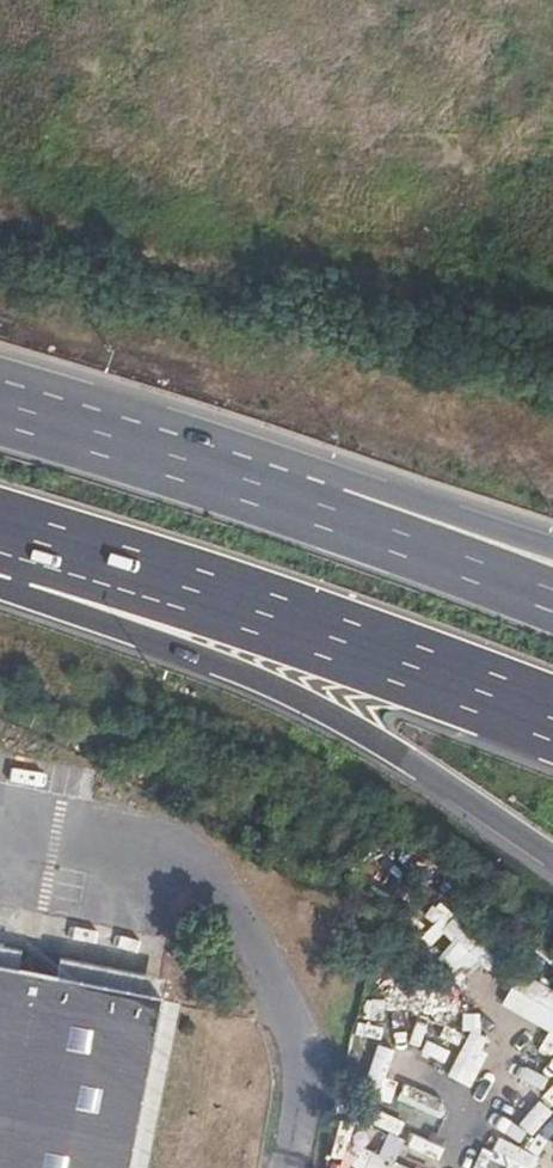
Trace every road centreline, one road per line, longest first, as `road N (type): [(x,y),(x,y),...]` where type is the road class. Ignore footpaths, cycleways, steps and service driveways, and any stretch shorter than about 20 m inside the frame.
road 1 (motorway): [(43,556),(241,603),(552,718)]
road 2 (motorway): [(43,556),(101,618),(272,687),(389,750)]
road 3 (motorway): [(320,506),(0,404)]
road 4 (motorway): [(552,598),(320,506)]
road 5 (motorway): [(552,549),(359,486),(320,506)]
road 6 (unknown): [(389,750),(552,859)]

